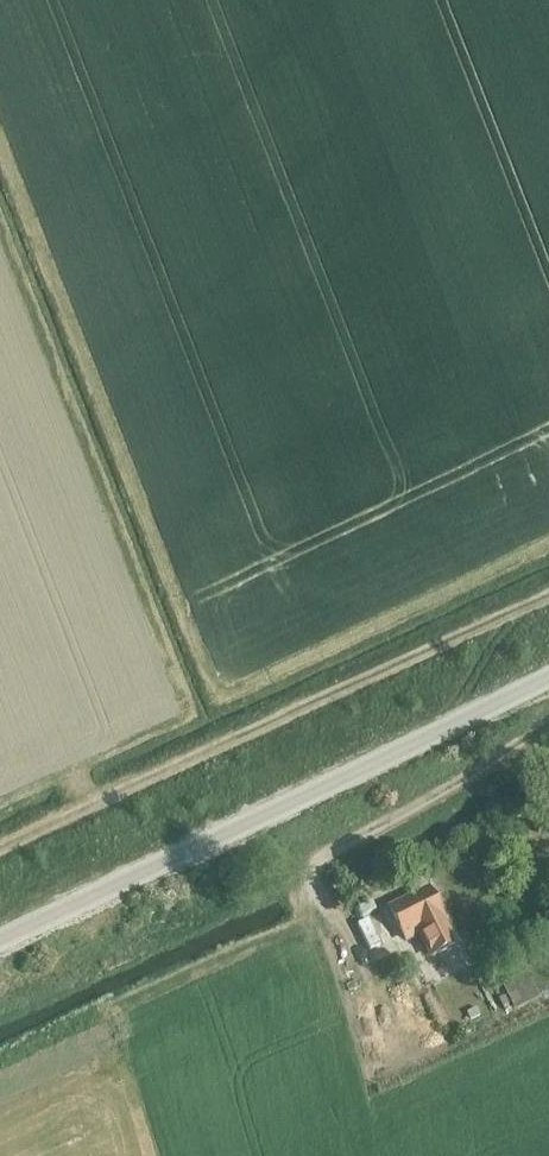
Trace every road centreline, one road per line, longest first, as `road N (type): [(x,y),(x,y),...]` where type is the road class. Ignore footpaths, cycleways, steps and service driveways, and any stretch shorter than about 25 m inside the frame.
road 1 (unclassified): [(0,939),(548,676)]

